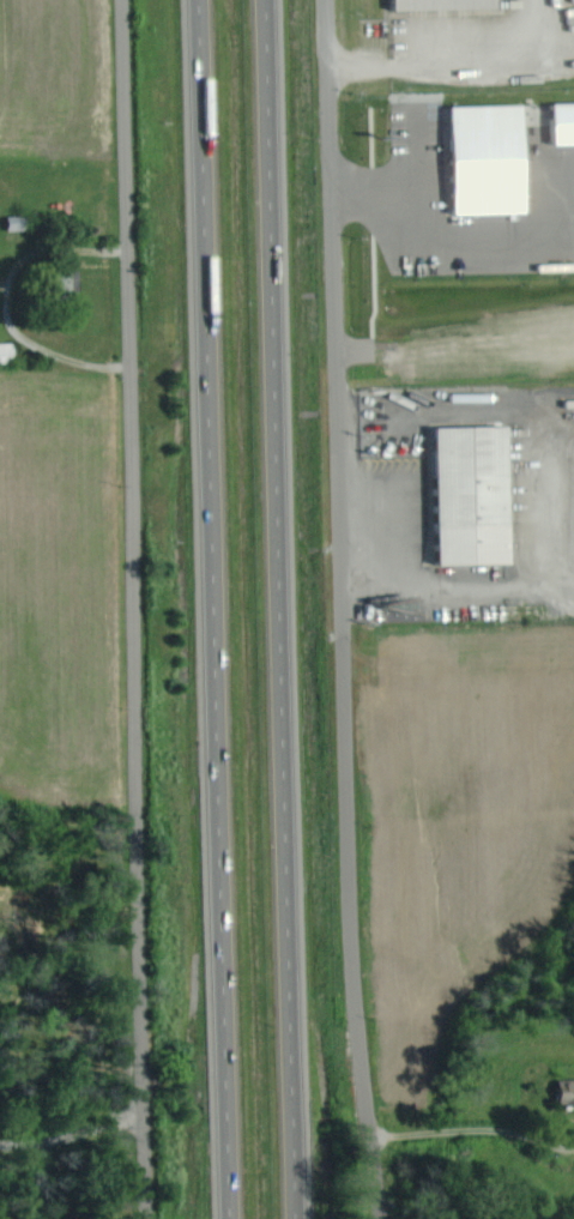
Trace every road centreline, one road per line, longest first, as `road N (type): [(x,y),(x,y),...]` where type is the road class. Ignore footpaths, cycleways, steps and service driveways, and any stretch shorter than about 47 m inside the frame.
road 1 (motorway): [(200,0),(232,1218)]
road 2 (motorway): [(297,1218),(266,0)]
road 3 (residential): [(148,1218),(125,0)]
road 4 (residential): [(373,1133),(354,979),(327,0)]
road 5 (residential): [(573,1144),(373,1133)]

